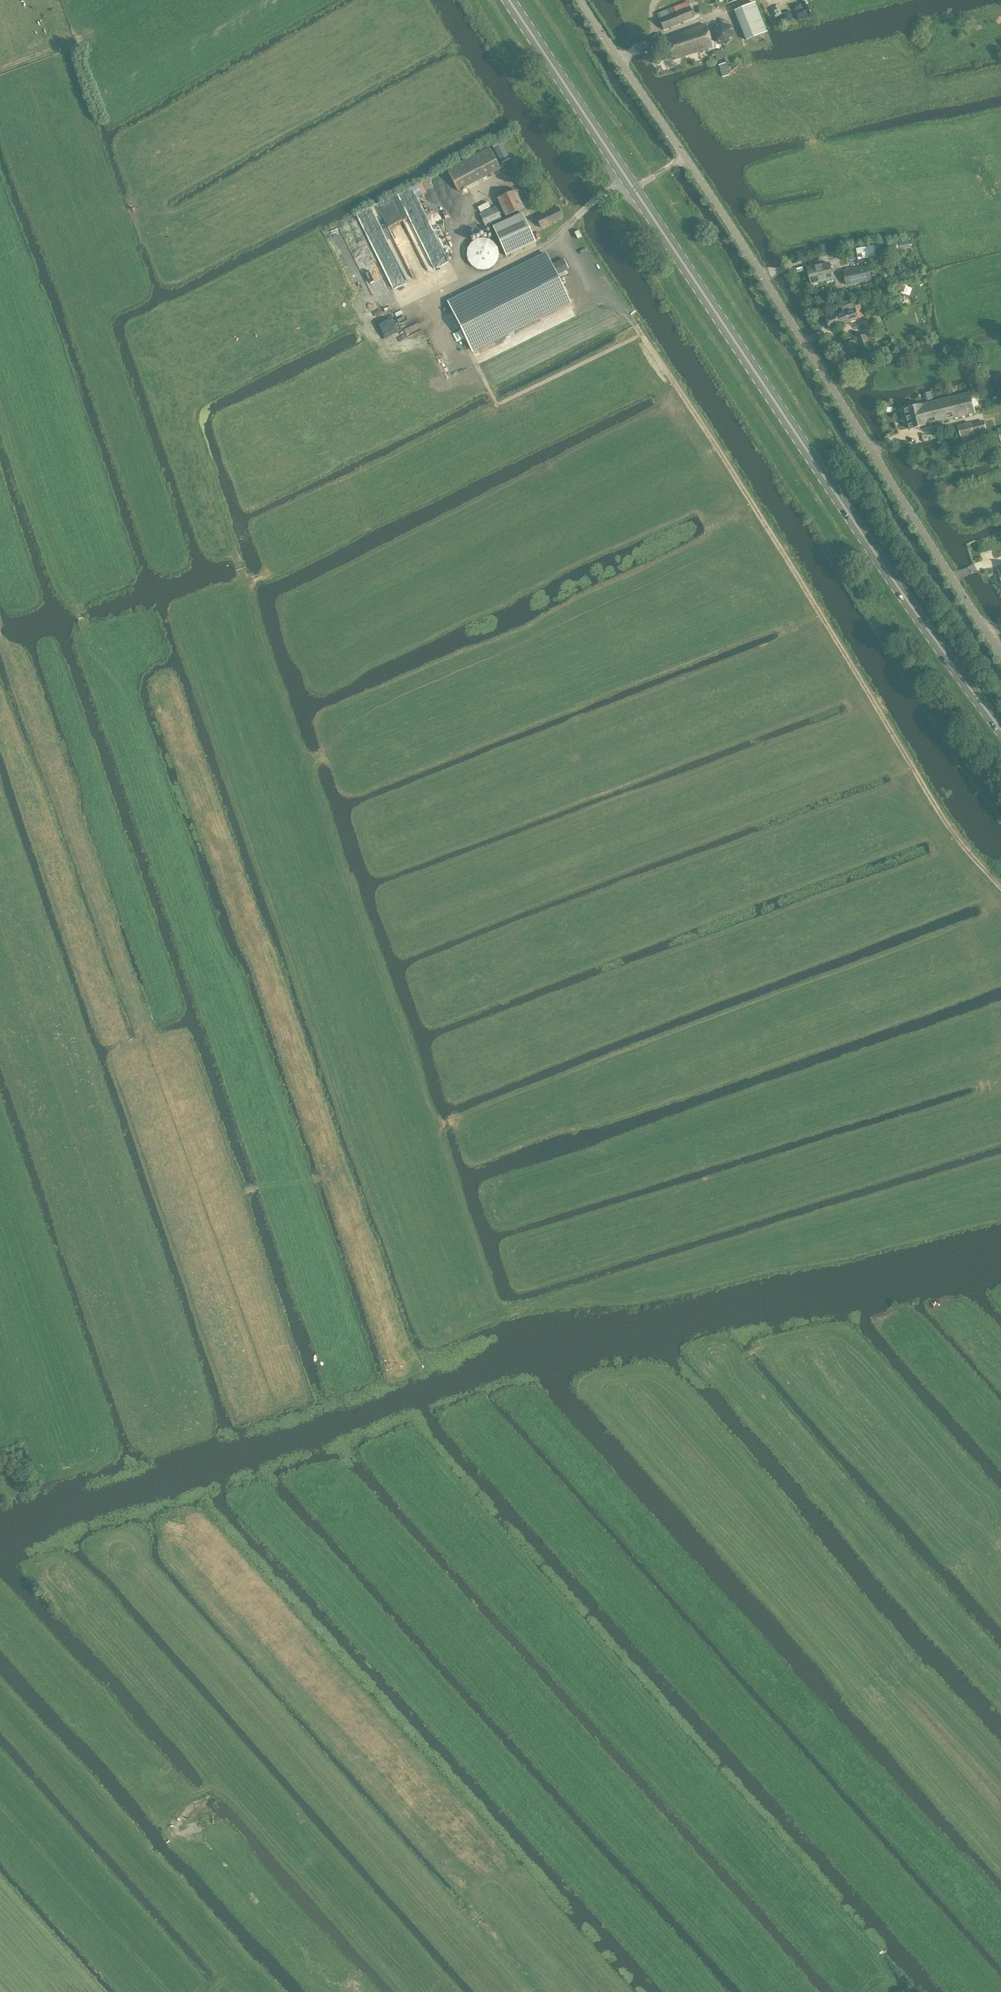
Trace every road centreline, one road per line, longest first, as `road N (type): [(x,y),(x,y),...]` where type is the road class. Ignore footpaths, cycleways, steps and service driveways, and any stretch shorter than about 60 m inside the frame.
road 1 (track): [(1000,887),(944,820),(604,280),(557,244)]
road 2 (primary): [(1000,731),(949,664),(633,186)]
road 3 (unclassified): [(683,156),(1000,656)]
road 4 (primary): [(633,186),(510,0)]
road 5 (unclassified): [(579,0),(683,156)]

